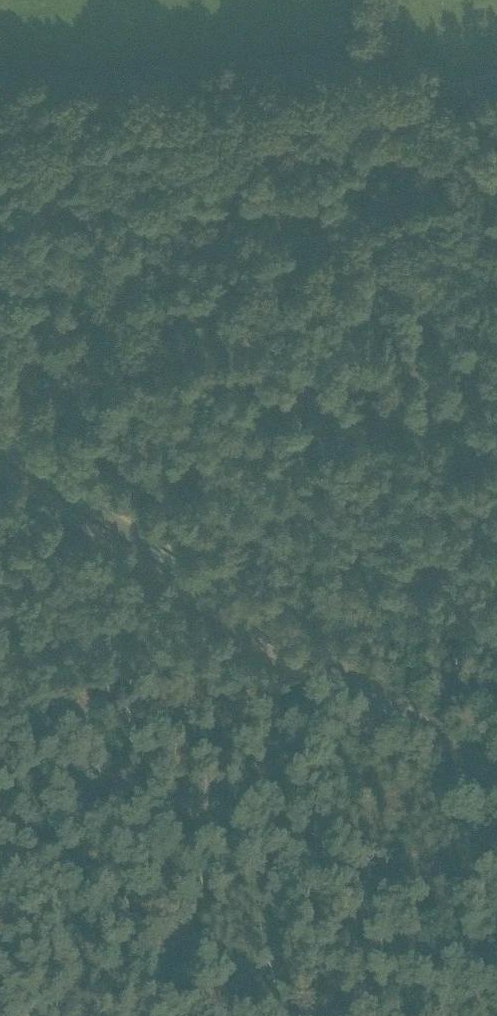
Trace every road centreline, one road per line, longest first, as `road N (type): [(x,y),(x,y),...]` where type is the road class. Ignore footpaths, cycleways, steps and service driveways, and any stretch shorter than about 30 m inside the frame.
road 1 (unclassified): [(496,776),(0,446)]
road 2 (unclassified): [(0,222),(195,178),(496,93)]

